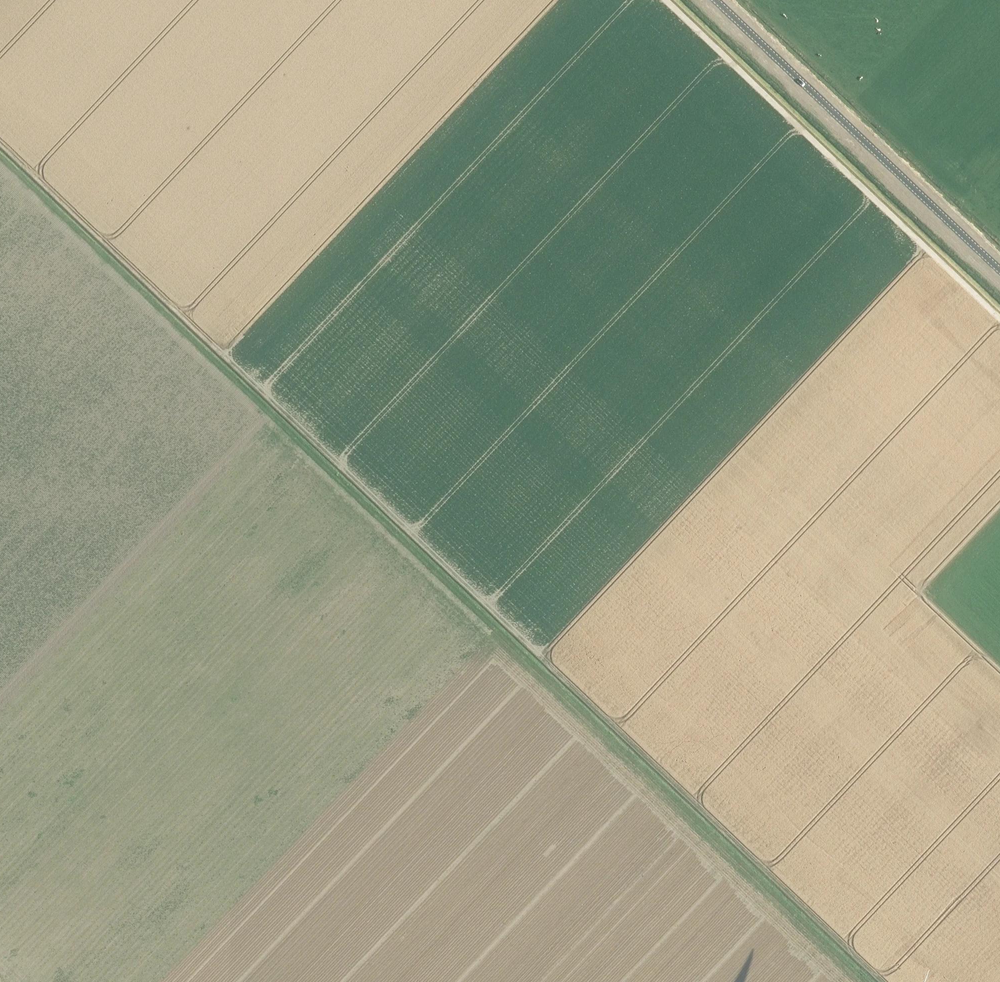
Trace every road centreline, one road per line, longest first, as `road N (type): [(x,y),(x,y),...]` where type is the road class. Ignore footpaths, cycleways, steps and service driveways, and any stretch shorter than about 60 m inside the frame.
road 1 (track): [(663,0),(999,318)]
road 2 (unclassified): [(999,269),(720,0)]

